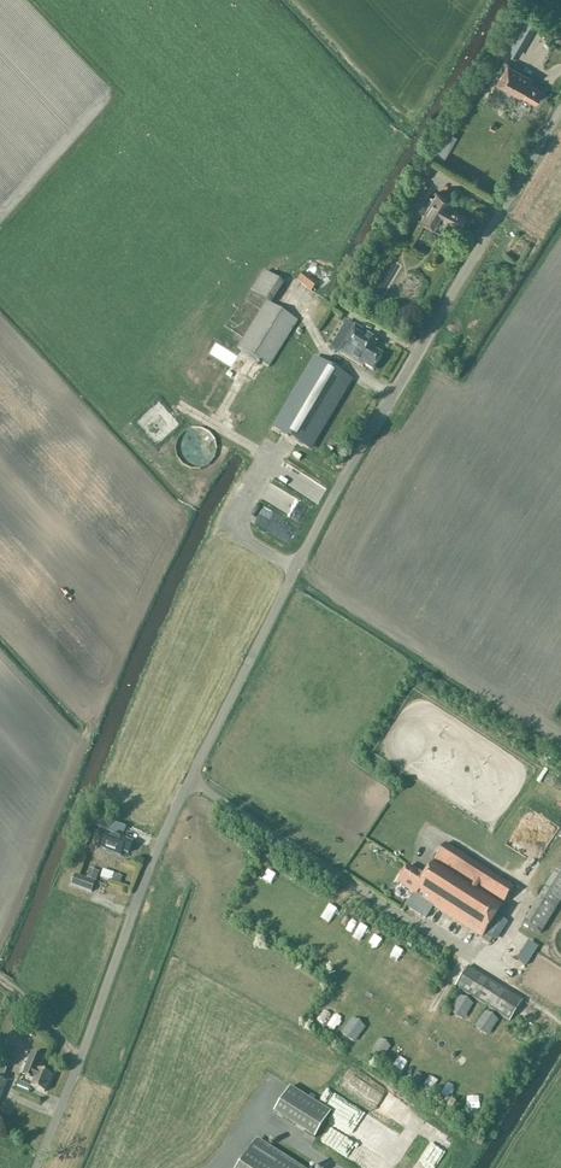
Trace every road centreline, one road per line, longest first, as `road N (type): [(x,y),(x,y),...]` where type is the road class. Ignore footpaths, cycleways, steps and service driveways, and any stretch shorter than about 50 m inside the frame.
road 1 (unclassified): [(40,1167),(161,841),(318,537),(560,117)]

